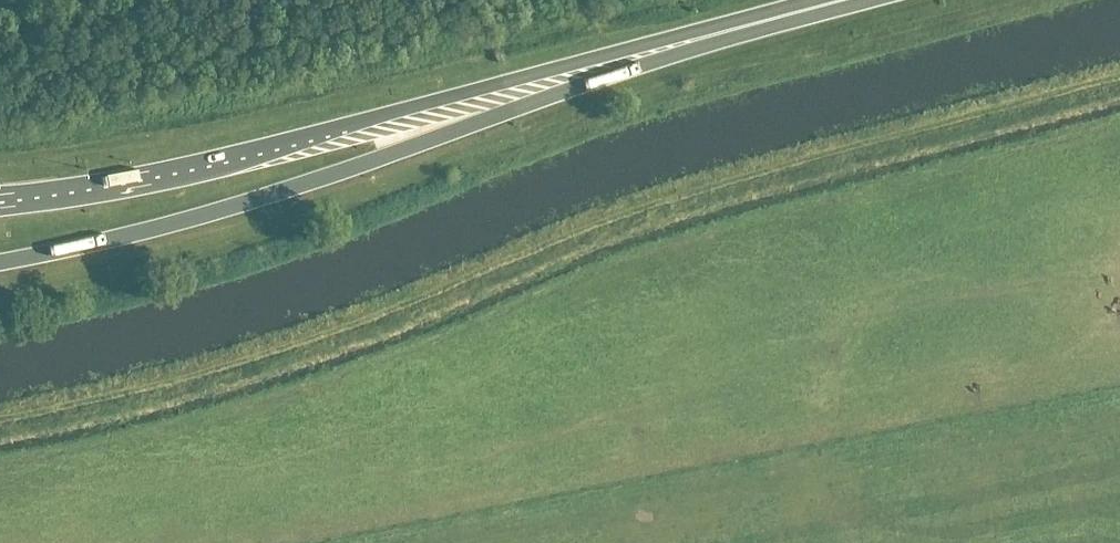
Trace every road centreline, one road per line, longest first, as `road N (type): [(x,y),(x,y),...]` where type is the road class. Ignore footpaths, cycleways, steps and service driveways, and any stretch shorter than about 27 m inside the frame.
road 1 (trunk): [(0,263),(186,224),(706,37)]
road 2 (trunk): [(706,37),(171,175),(0,203)]
road 3 (trunk): [(706,37),(853,0)]

